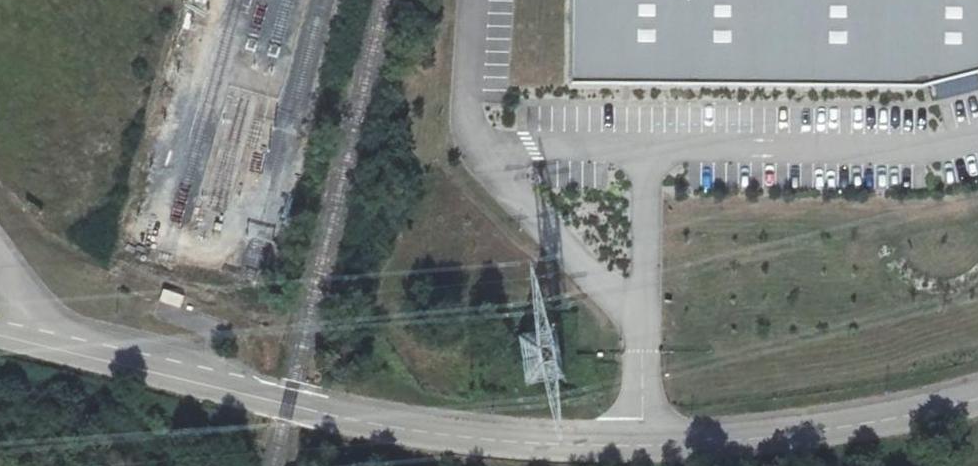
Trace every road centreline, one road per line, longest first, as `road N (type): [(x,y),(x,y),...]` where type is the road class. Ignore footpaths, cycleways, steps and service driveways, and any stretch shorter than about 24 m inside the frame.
road 1 (unclassified): [(977,399),(833,430),(743,440),(484,439),(289,405),(0,336)]

